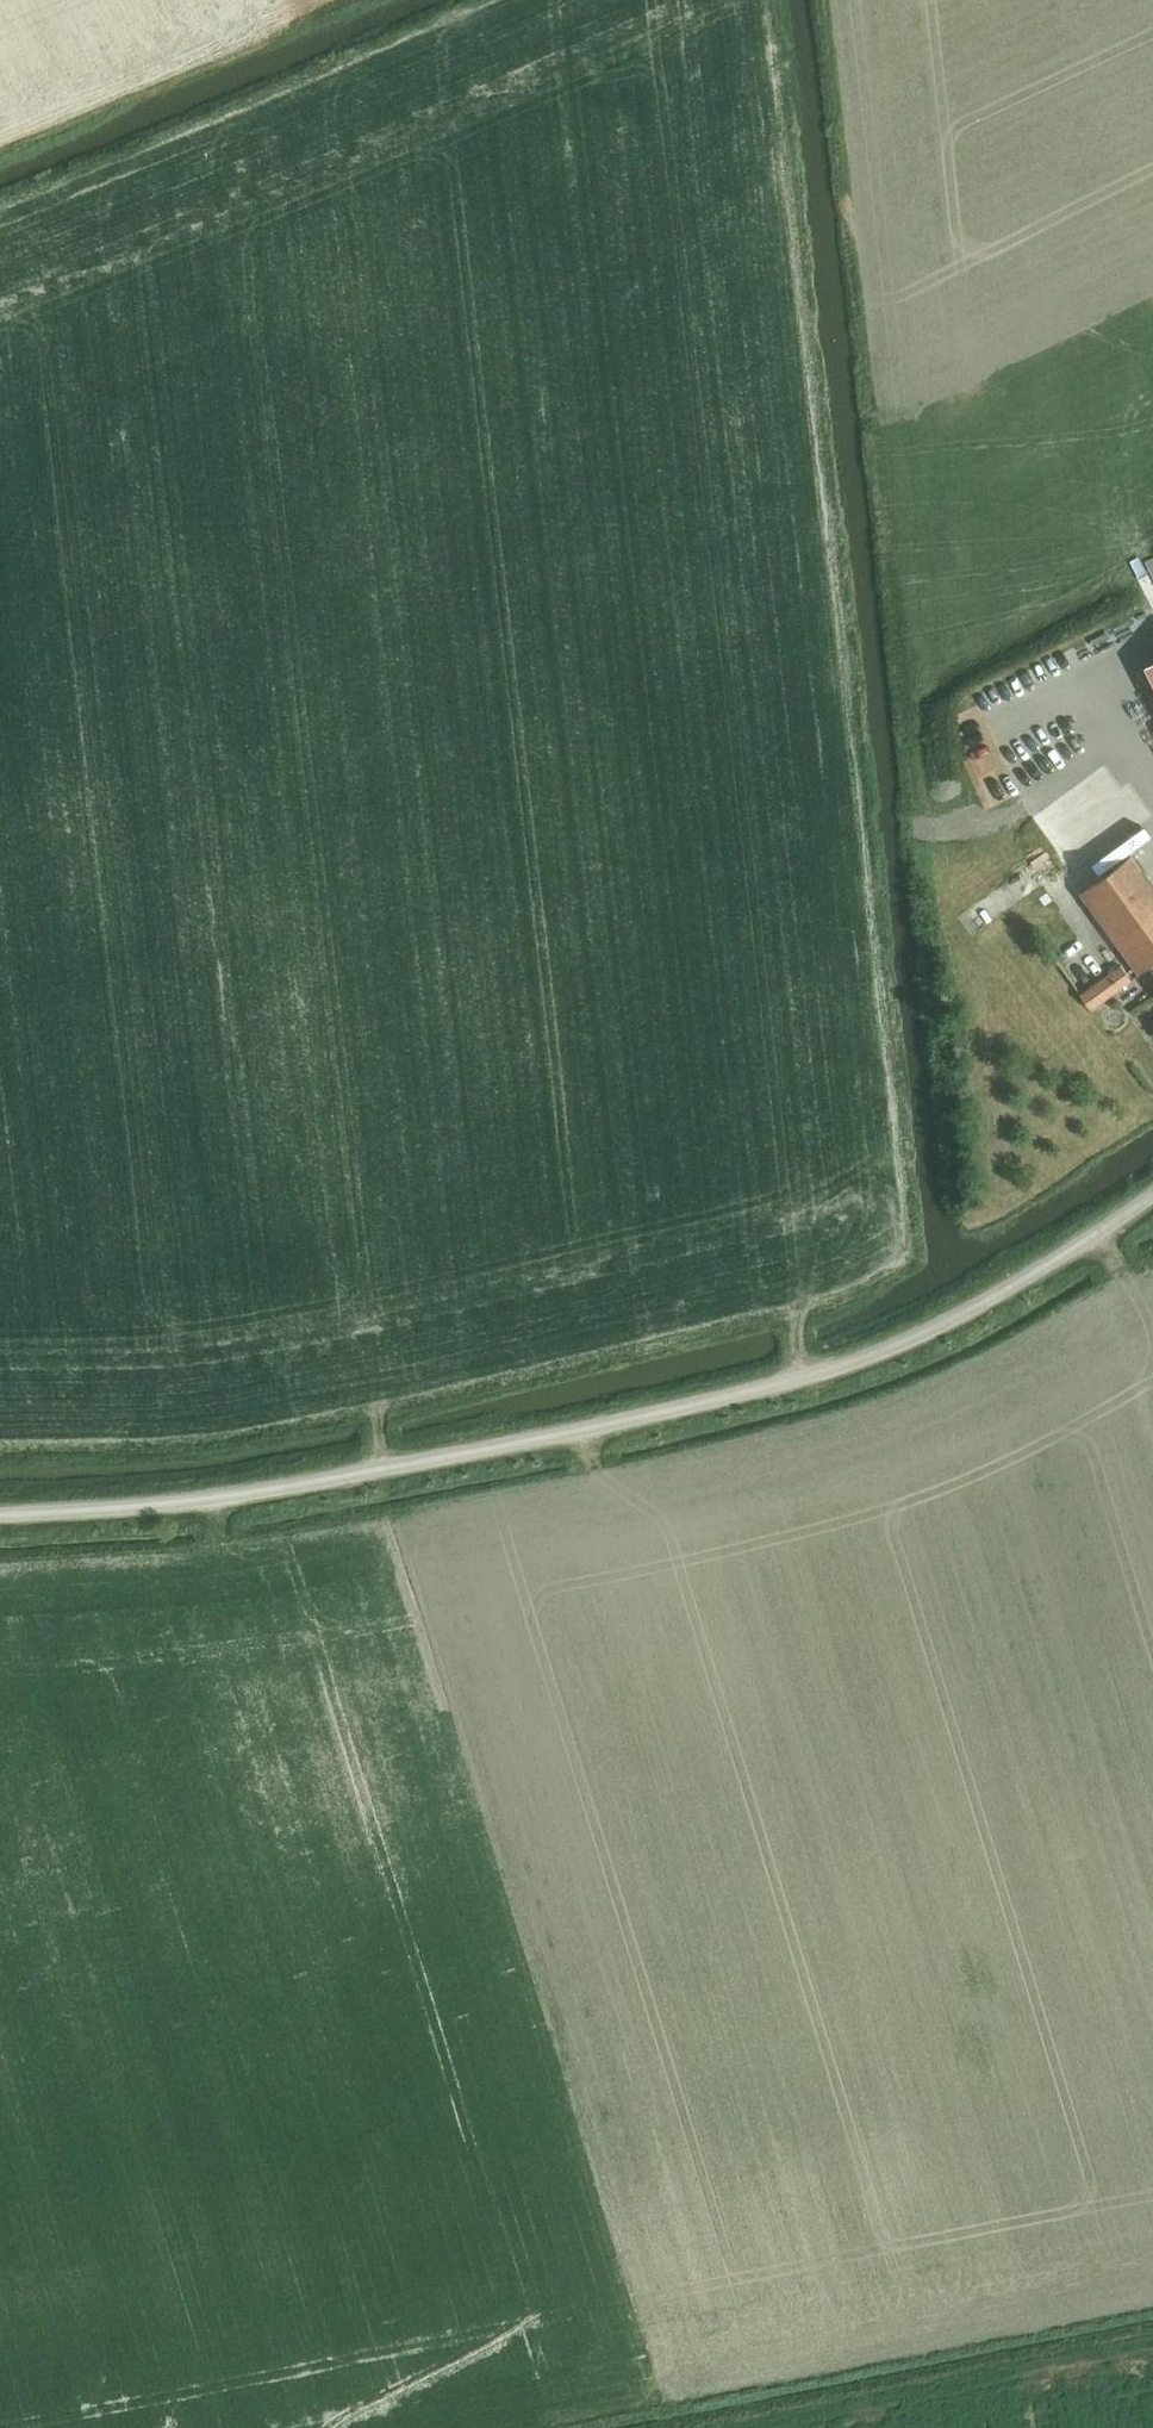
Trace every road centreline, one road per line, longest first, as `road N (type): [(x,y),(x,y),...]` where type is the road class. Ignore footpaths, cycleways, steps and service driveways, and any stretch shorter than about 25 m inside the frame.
road 1 (unclassified): [(0,1514),(171,1505),(595,1423),(824,1369),(980,1303),(1152,1195)]

